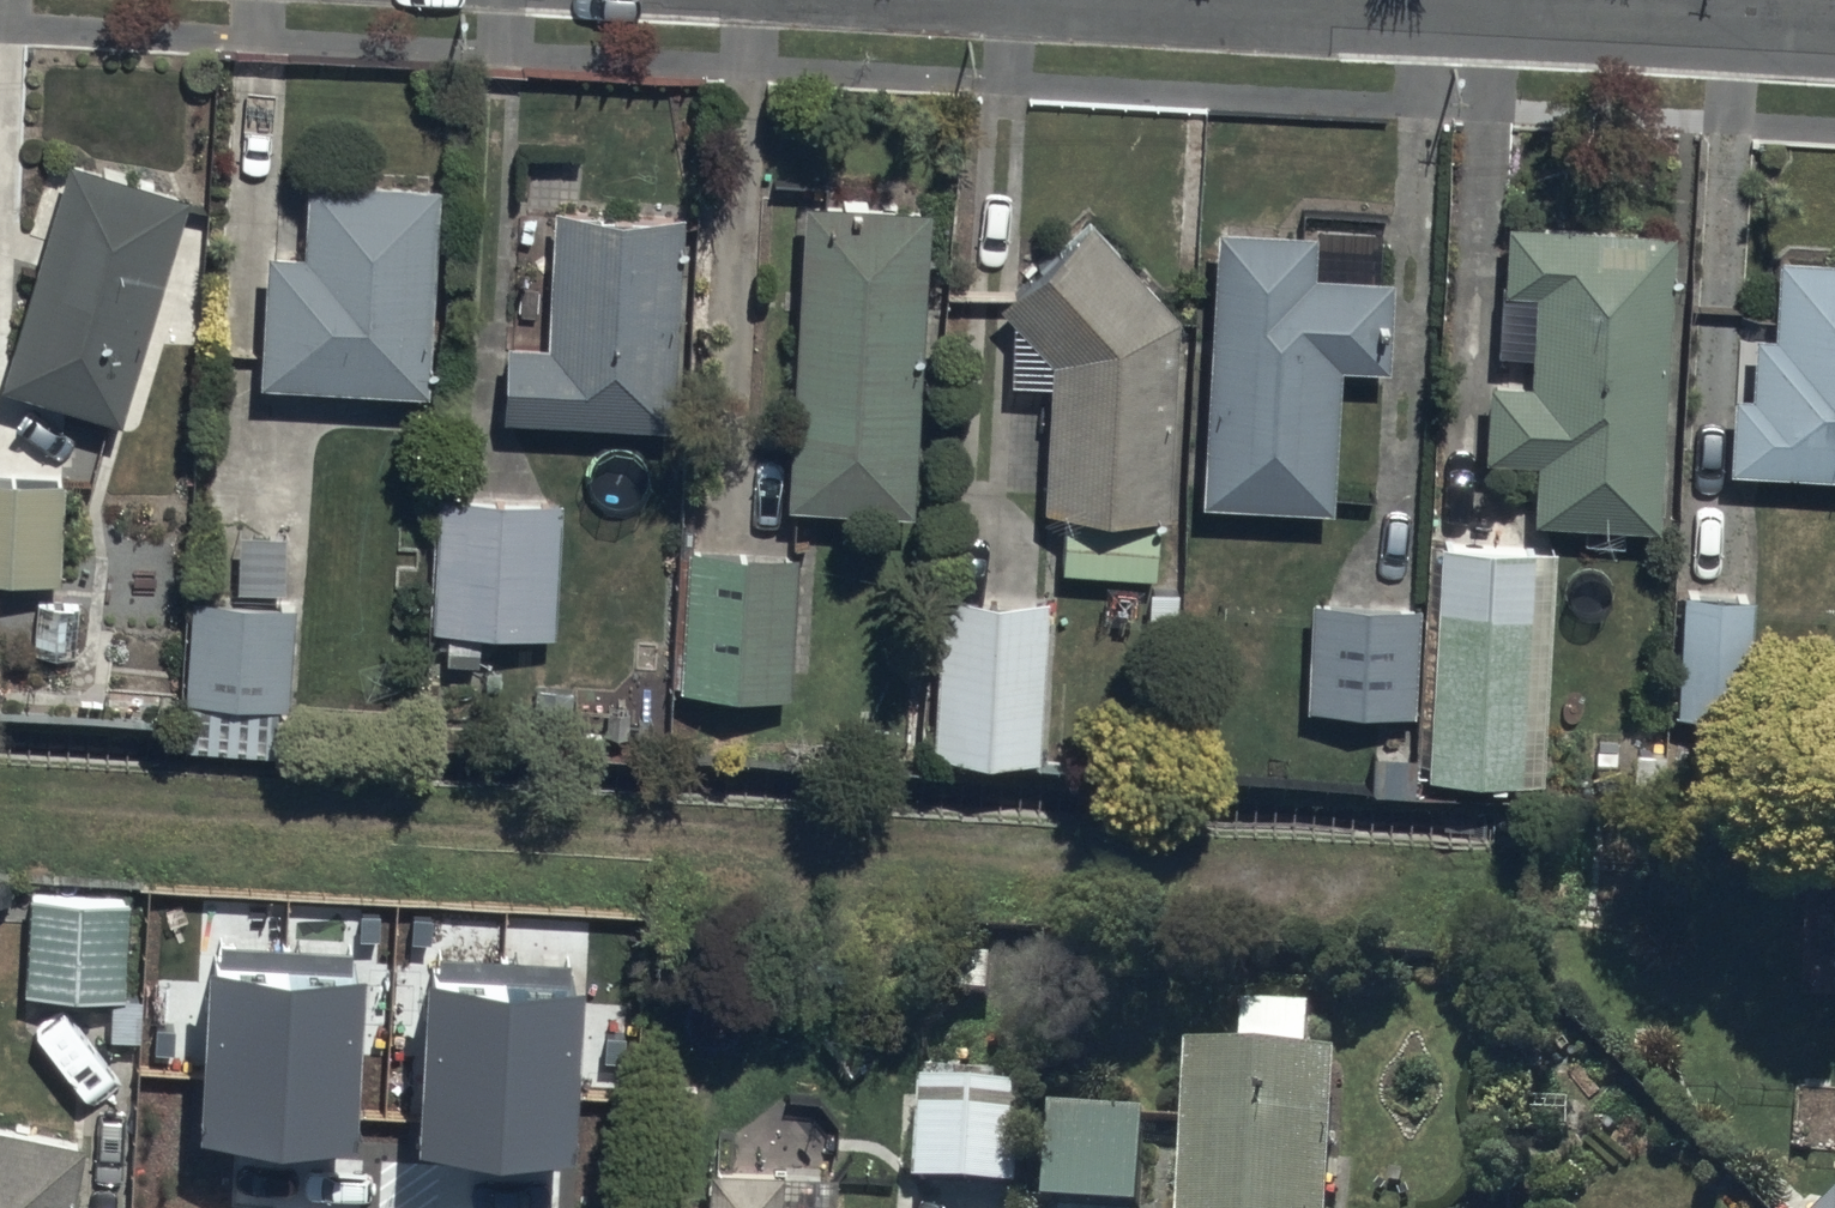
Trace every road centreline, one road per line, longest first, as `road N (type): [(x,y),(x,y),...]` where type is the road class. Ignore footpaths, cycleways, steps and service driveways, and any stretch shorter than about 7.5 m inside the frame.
road 1 (residential): [(1659,0),(1834,9)]

